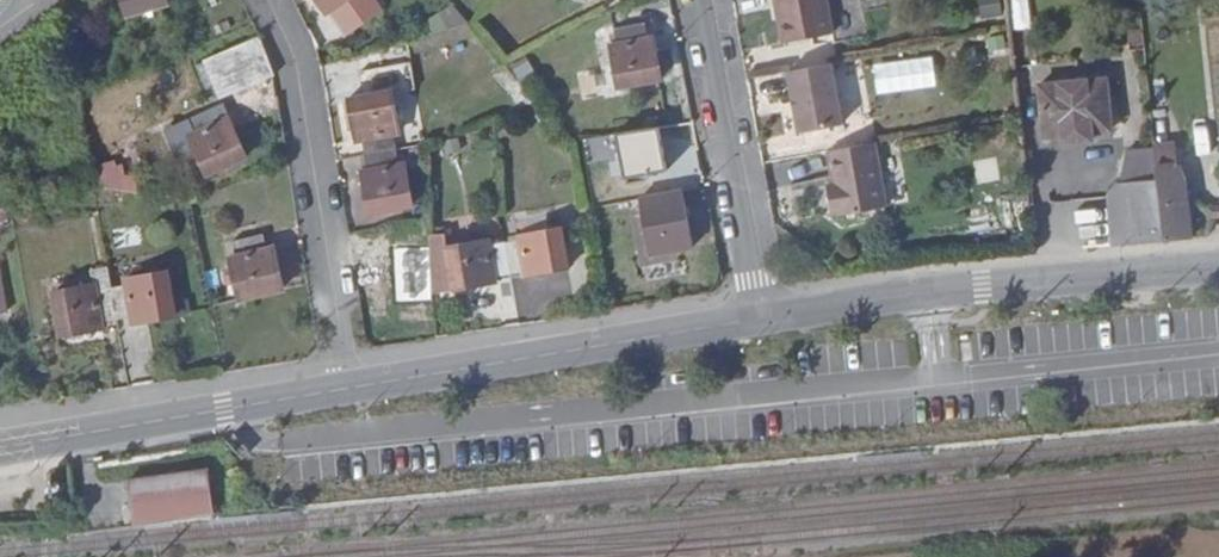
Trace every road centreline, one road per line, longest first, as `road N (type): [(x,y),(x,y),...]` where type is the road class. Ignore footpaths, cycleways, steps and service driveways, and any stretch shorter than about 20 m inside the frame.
road 1 (tertiary): [(757,320),(927,291),(1218,265)]
road 2 (tertiary): [(350,388),(757,320)]
road 3 (residential): [(350,388),(300,56),(272,0)]
road 4 (tertiary): [(0,449),(350,388)]
road 5 (residential): [(698,0),(757,320)]

